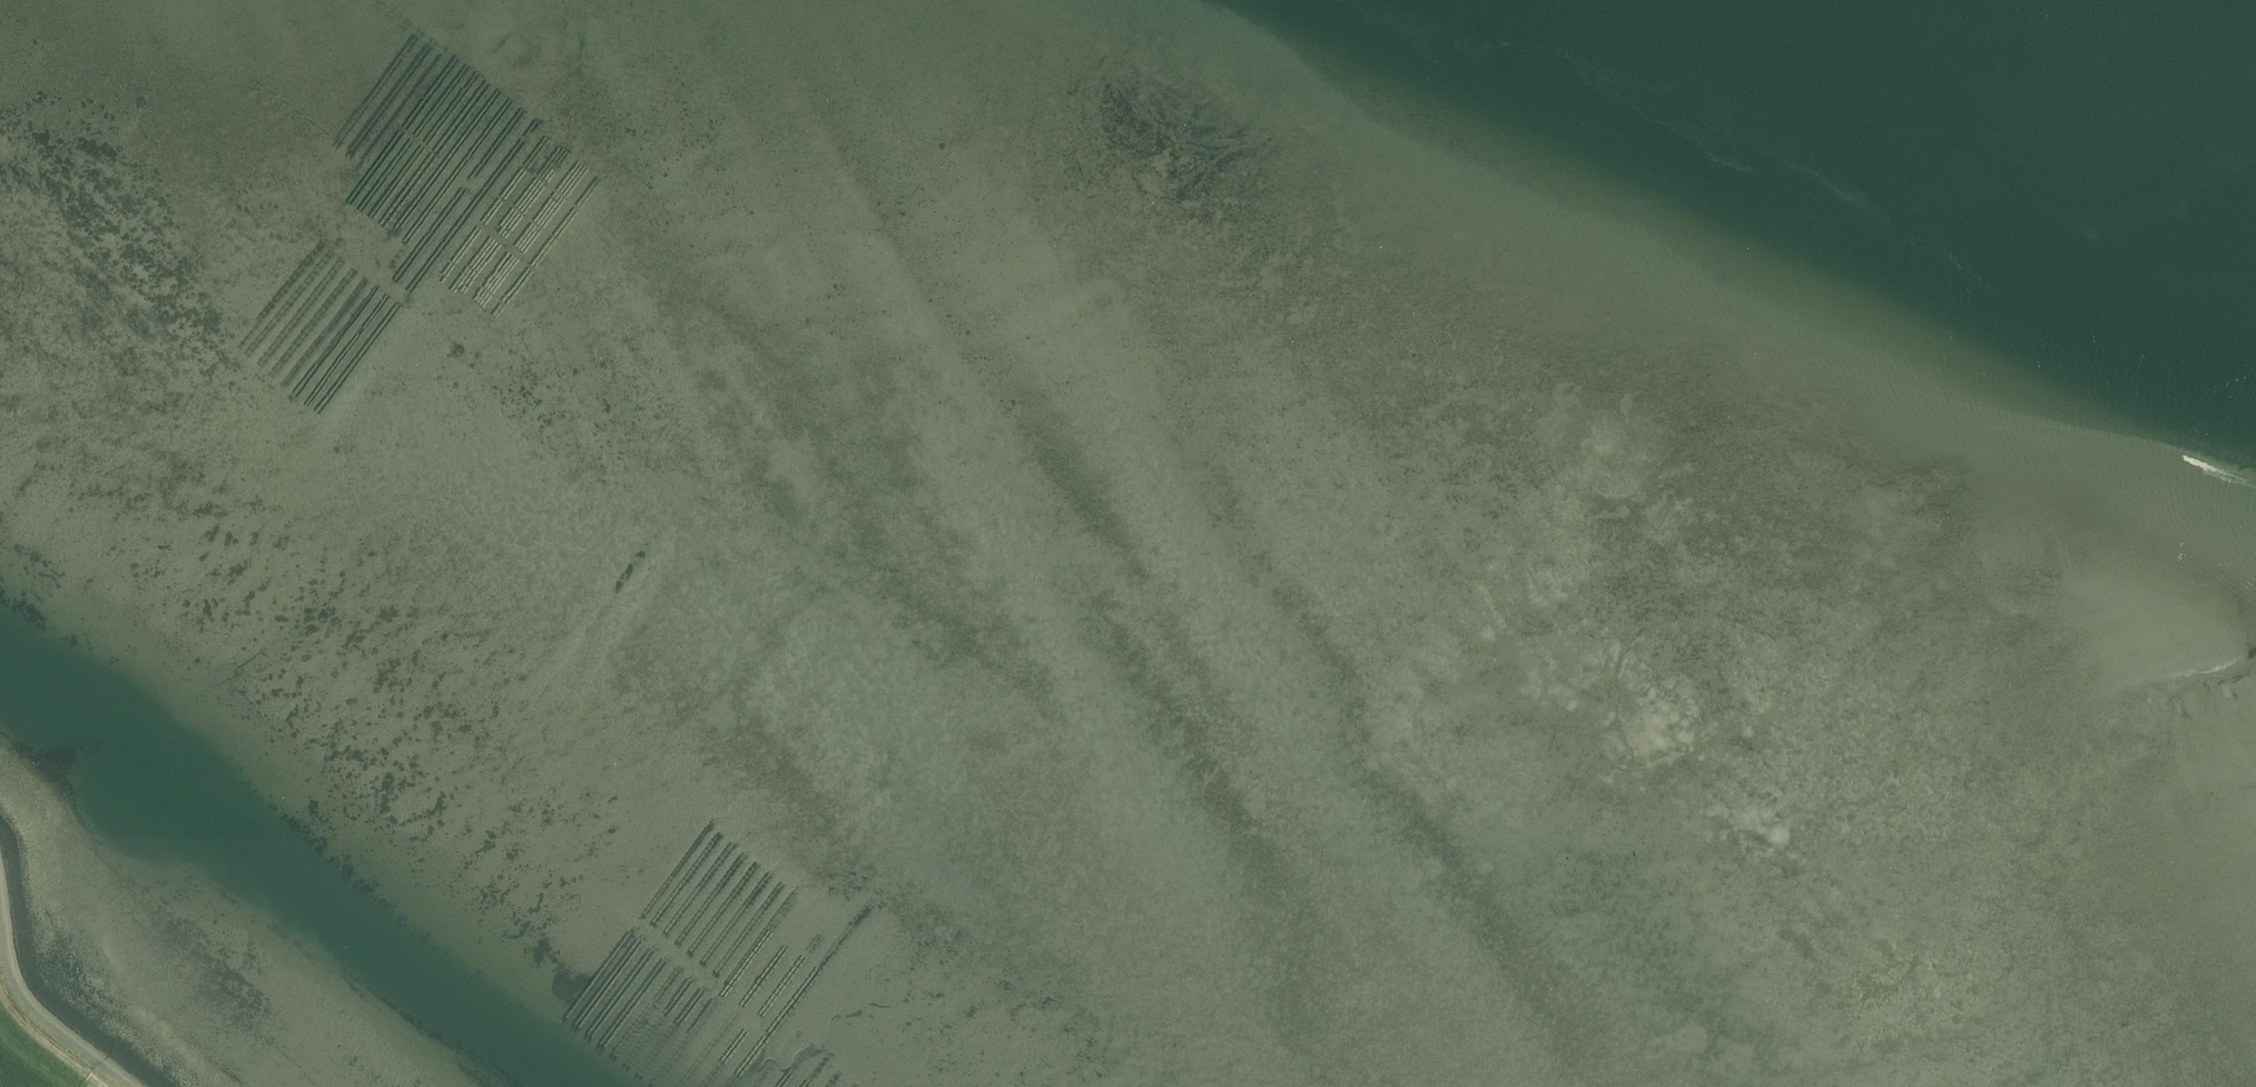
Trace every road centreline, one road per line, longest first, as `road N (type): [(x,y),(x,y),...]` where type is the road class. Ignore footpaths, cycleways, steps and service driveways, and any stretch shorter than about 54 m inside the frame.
road 1 (track): [(0,1004),(102,1086)]

